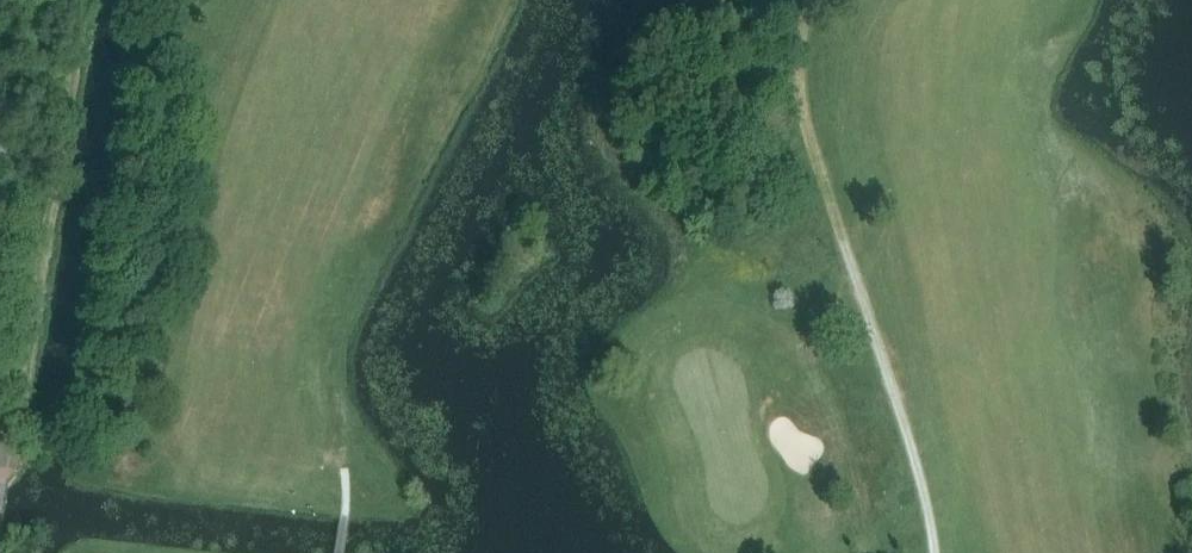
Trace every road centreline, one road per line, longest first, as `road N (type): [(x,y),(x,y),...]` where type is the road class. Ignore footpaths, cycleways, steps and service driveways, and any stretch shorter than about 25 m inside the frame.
road 1 (track): [(934,552),(903,422),(803,119),(807,0)]

